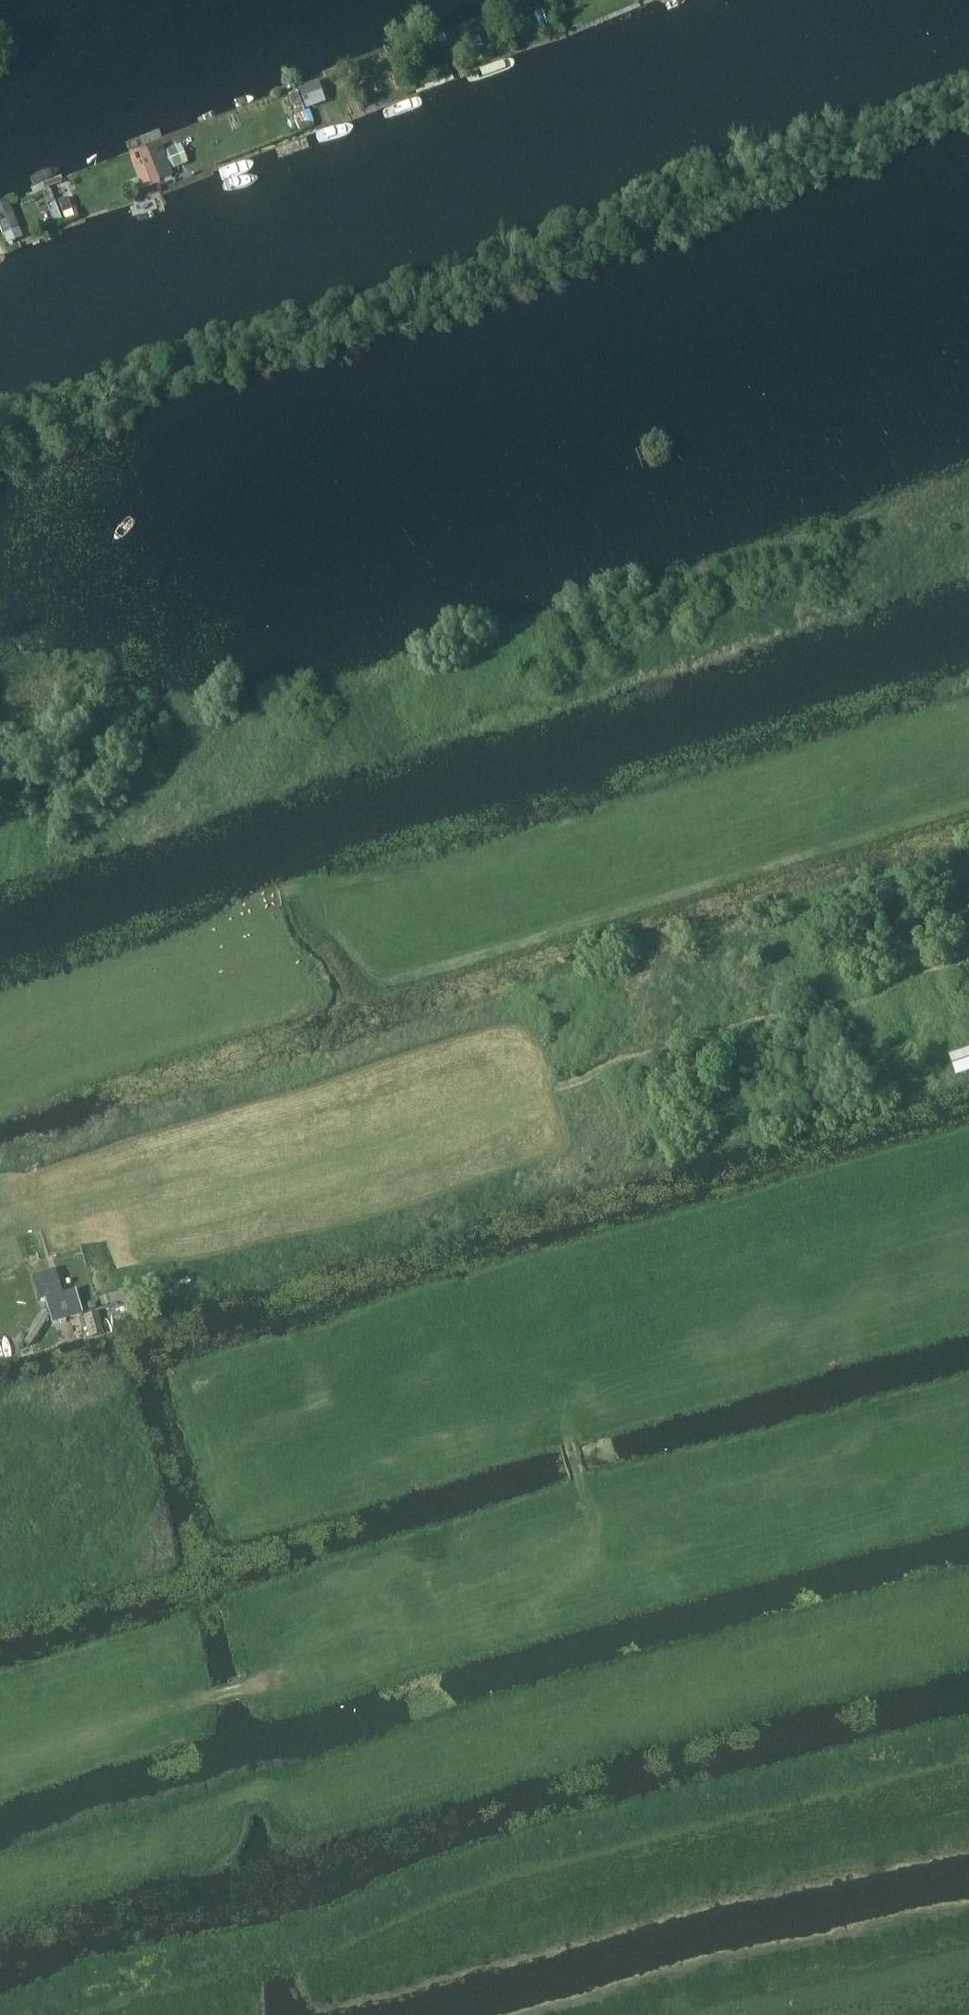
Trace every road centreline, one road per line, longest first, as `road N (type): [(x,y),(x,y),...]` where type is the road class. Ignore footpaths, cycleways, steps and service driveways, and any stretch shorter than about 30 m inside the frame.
road 1 (track): [(0,1768),(263,1681)]

